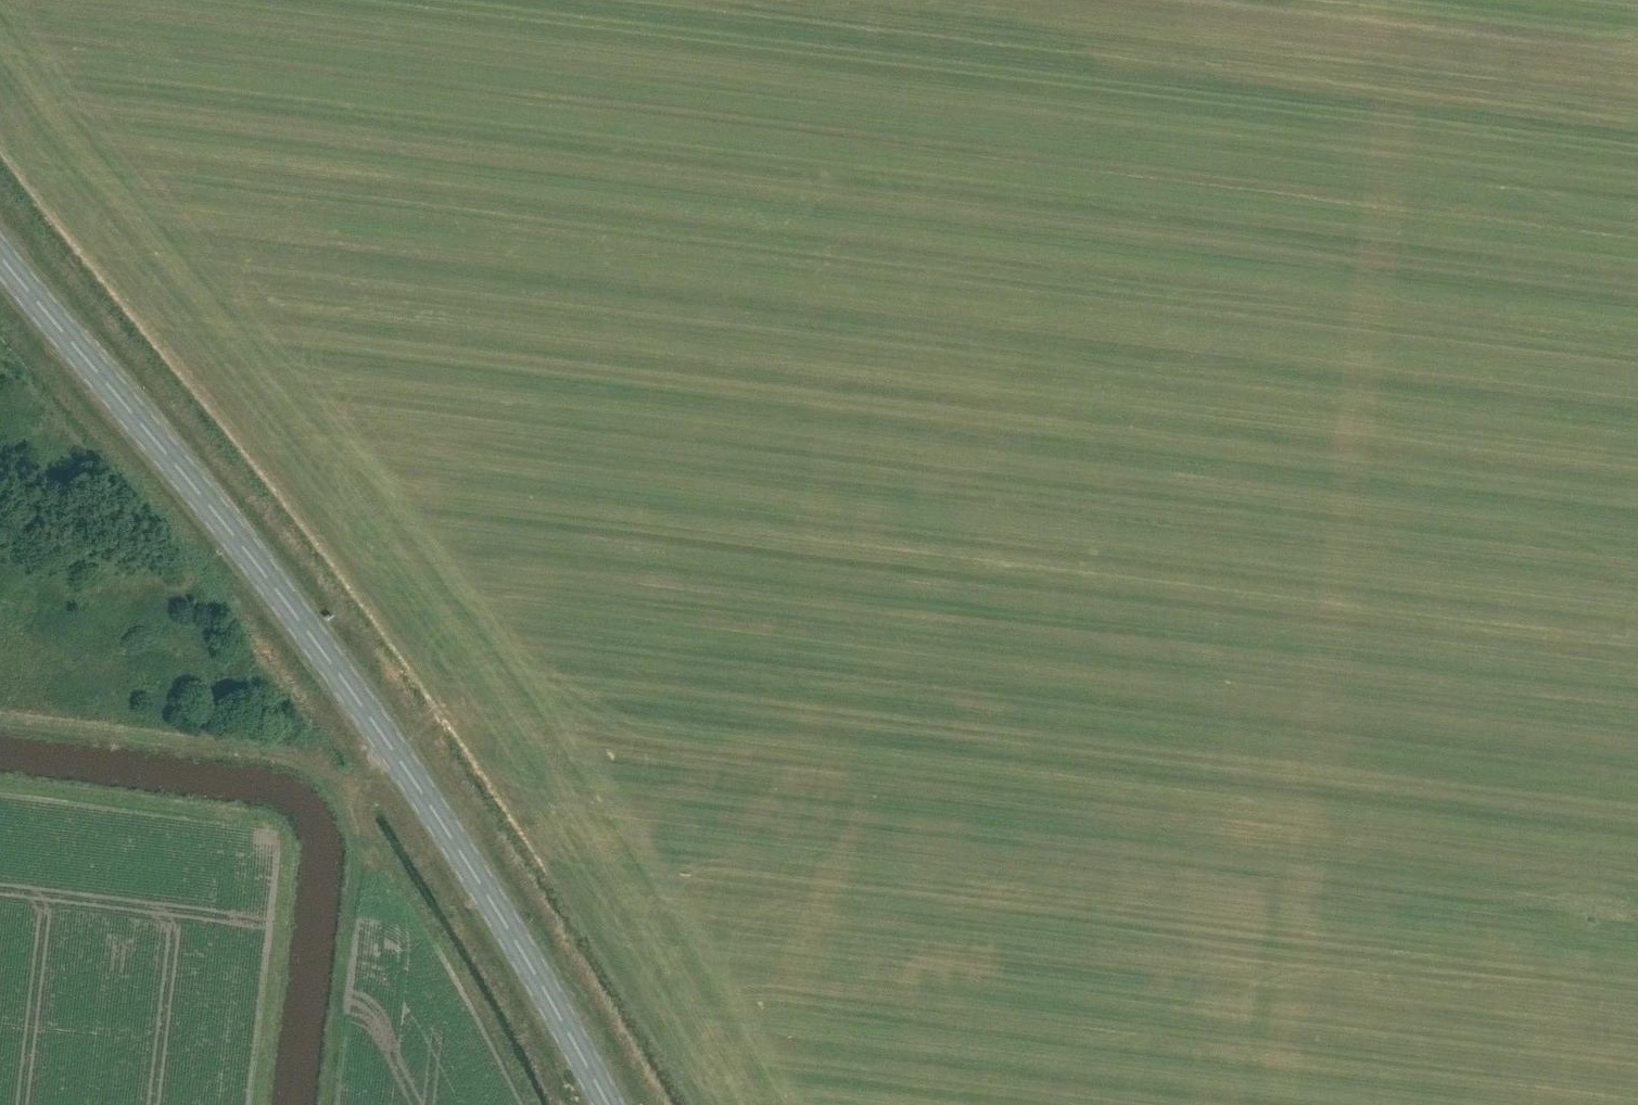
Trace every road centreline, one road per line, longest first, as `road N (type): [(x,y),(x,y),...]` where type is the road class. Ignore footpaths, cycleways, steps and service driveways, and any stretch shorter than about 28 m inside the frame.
road 1 (secondary): [(607,1104),(542,982),(317,645),(0,255)]
road 2 (track): [(263,1104),(290,866),(285,833),(263,818),(0,782)]

